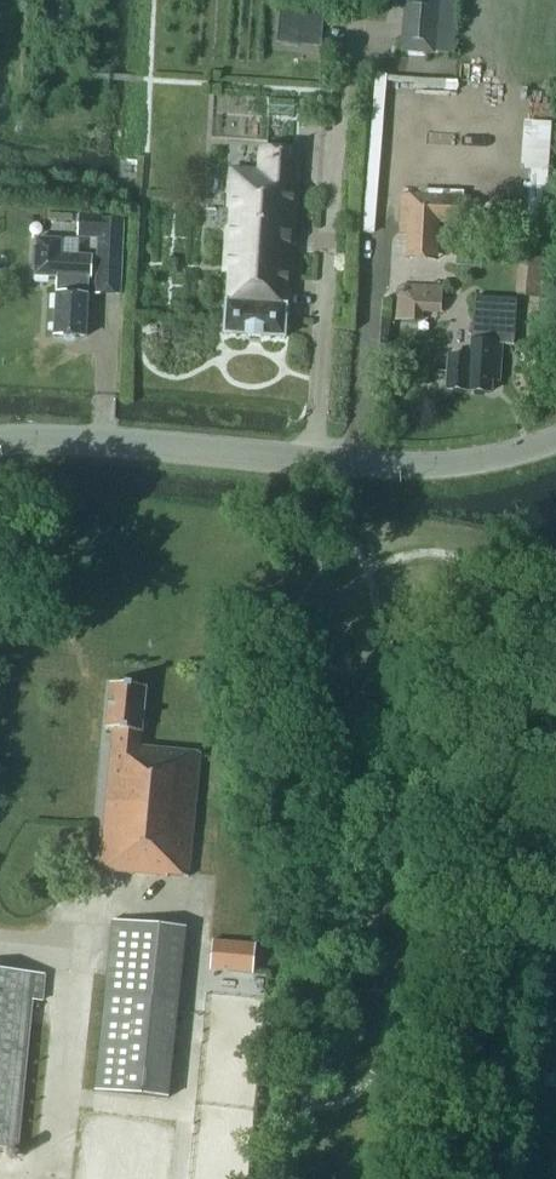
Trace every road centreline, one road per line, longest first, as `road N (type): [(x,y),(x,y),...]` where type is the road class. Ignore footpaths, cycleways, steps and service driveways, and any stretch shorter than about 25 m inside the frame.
road 1 (tertiary): [(0,442),(348,462),(476,458),(555,439)]

